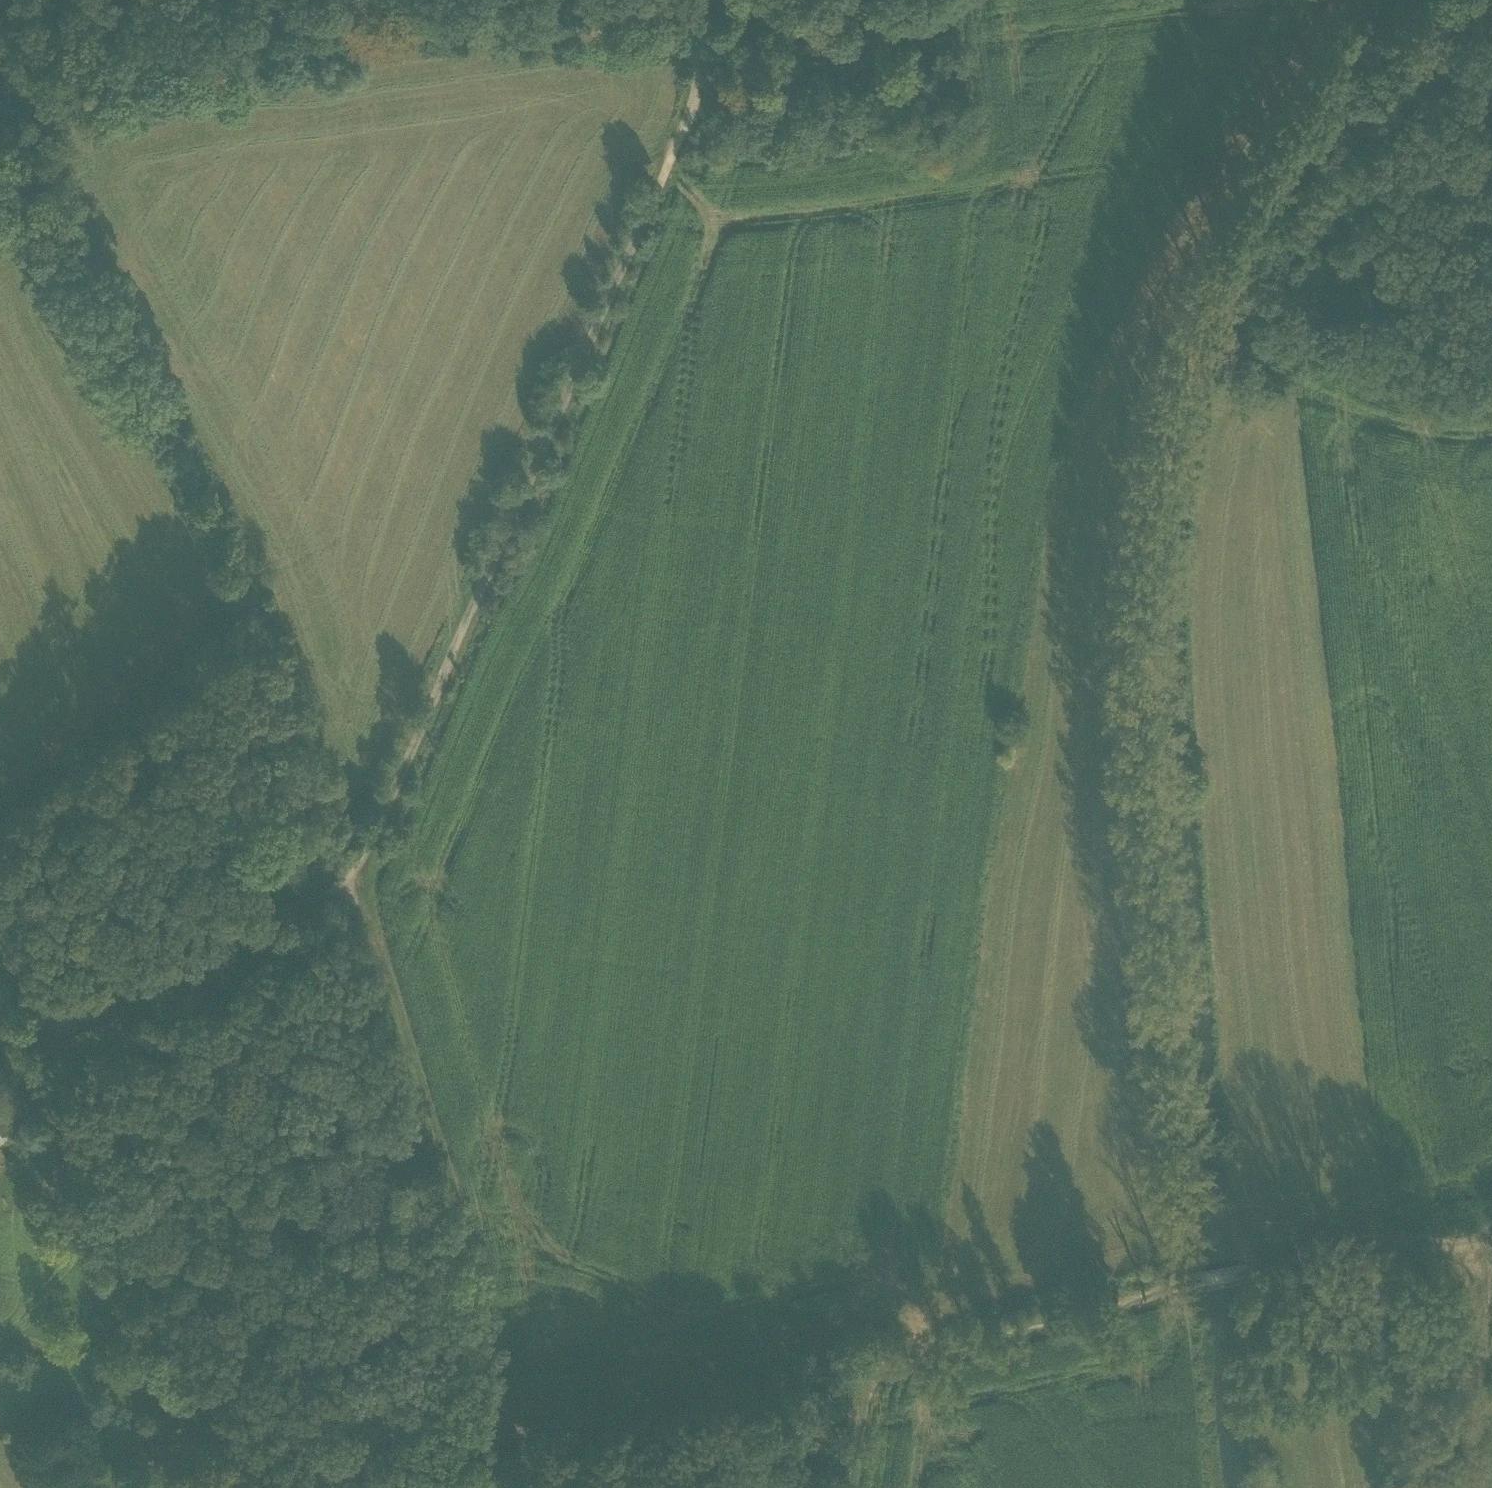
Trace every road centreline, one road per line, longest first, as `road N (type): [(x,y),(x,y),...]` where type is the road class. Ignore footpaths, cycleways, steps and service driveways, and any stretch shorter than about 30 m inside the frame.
road 1 (track): [(1249,1271),(538,1448),(469,1409),(404,1034),(346,884)]
road 2 (track): [(346,884),(692,104),(696,54),(679,0)]
road 3 (track): [(0,1036),(346,884)]
road 4 (track): [(1467,1243),(1360,1235),(1249,1271)]
road 5 (track): [(840,1487),(855,1366)]

